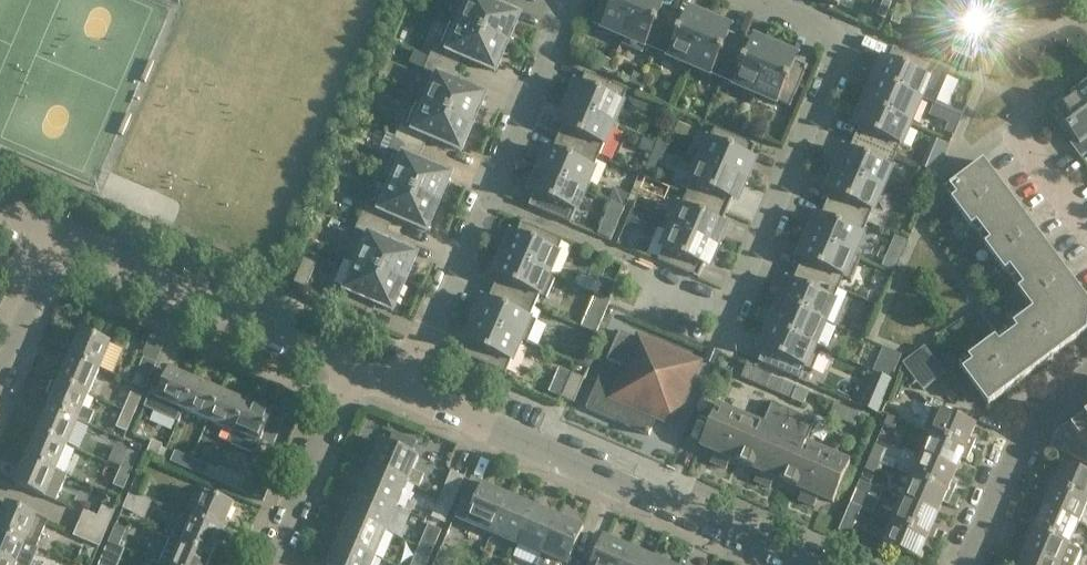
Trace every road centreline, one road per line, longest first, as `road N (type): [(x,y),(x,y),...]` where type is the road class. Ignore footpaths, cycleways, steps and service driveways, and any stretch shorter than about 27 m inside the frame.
road 1 (residential): [(766,0),(828,27),(839,52),(734,303),(718,307),(636,273)]
road 2 (residential): [(808,564),(402,389)]
road 3 (residential): [(402,389),(572,0)]
road 4 (residential): [(352,368),(62,236)]
road 5 (residential): [(967,564),(1019,447),(1086,395)]
road 6 (residential): [(270,564),(352,368)]
road 7 (residential): [(0,379),(62,236)]
road 8 (residential): [(1086,229),(1012,128)]

